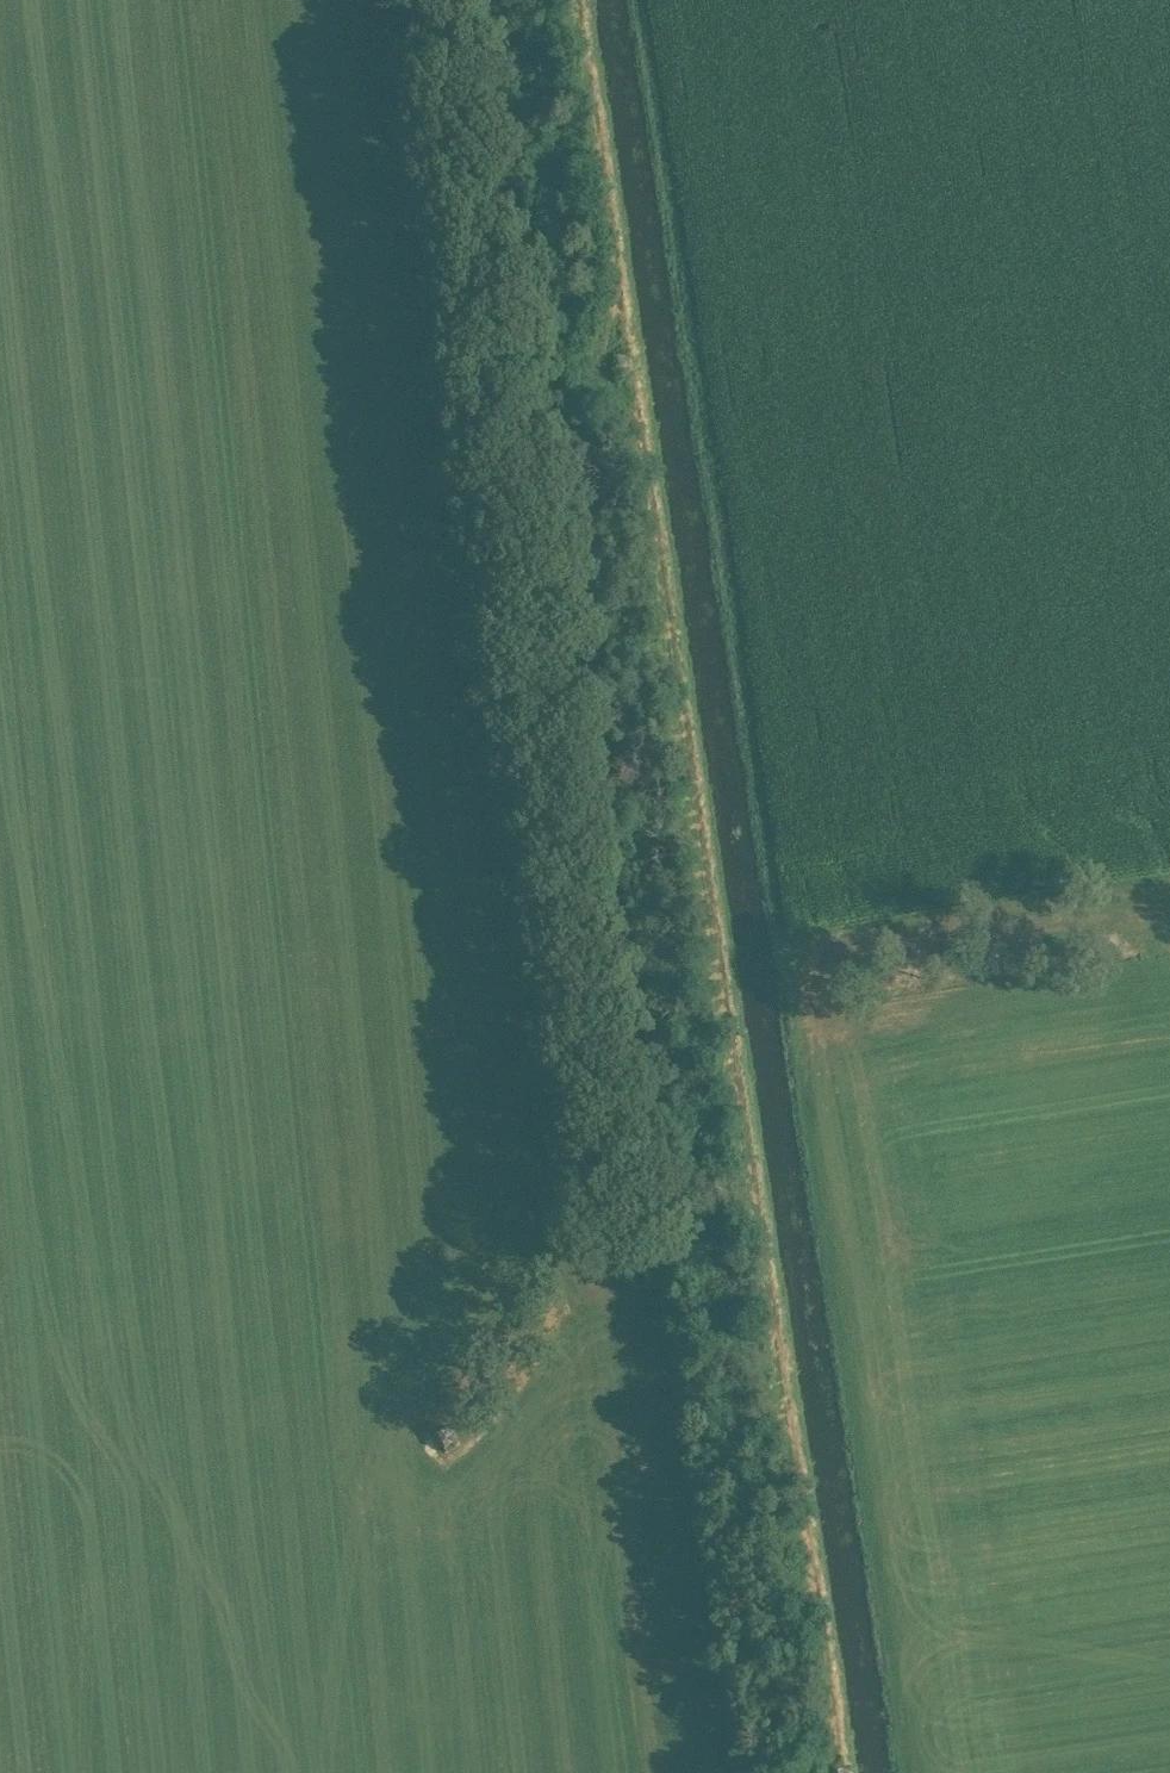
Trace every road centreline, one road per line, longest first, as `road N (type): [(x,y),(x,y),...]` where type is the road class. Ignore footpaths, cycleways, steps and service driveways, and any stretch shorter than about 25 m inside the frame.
road 1 (track): [(572,0),(616,292),(605,360),(646,475),(825,1646),(822,1772)]
road 2 (track): [(857,1014),(1169,966)]

